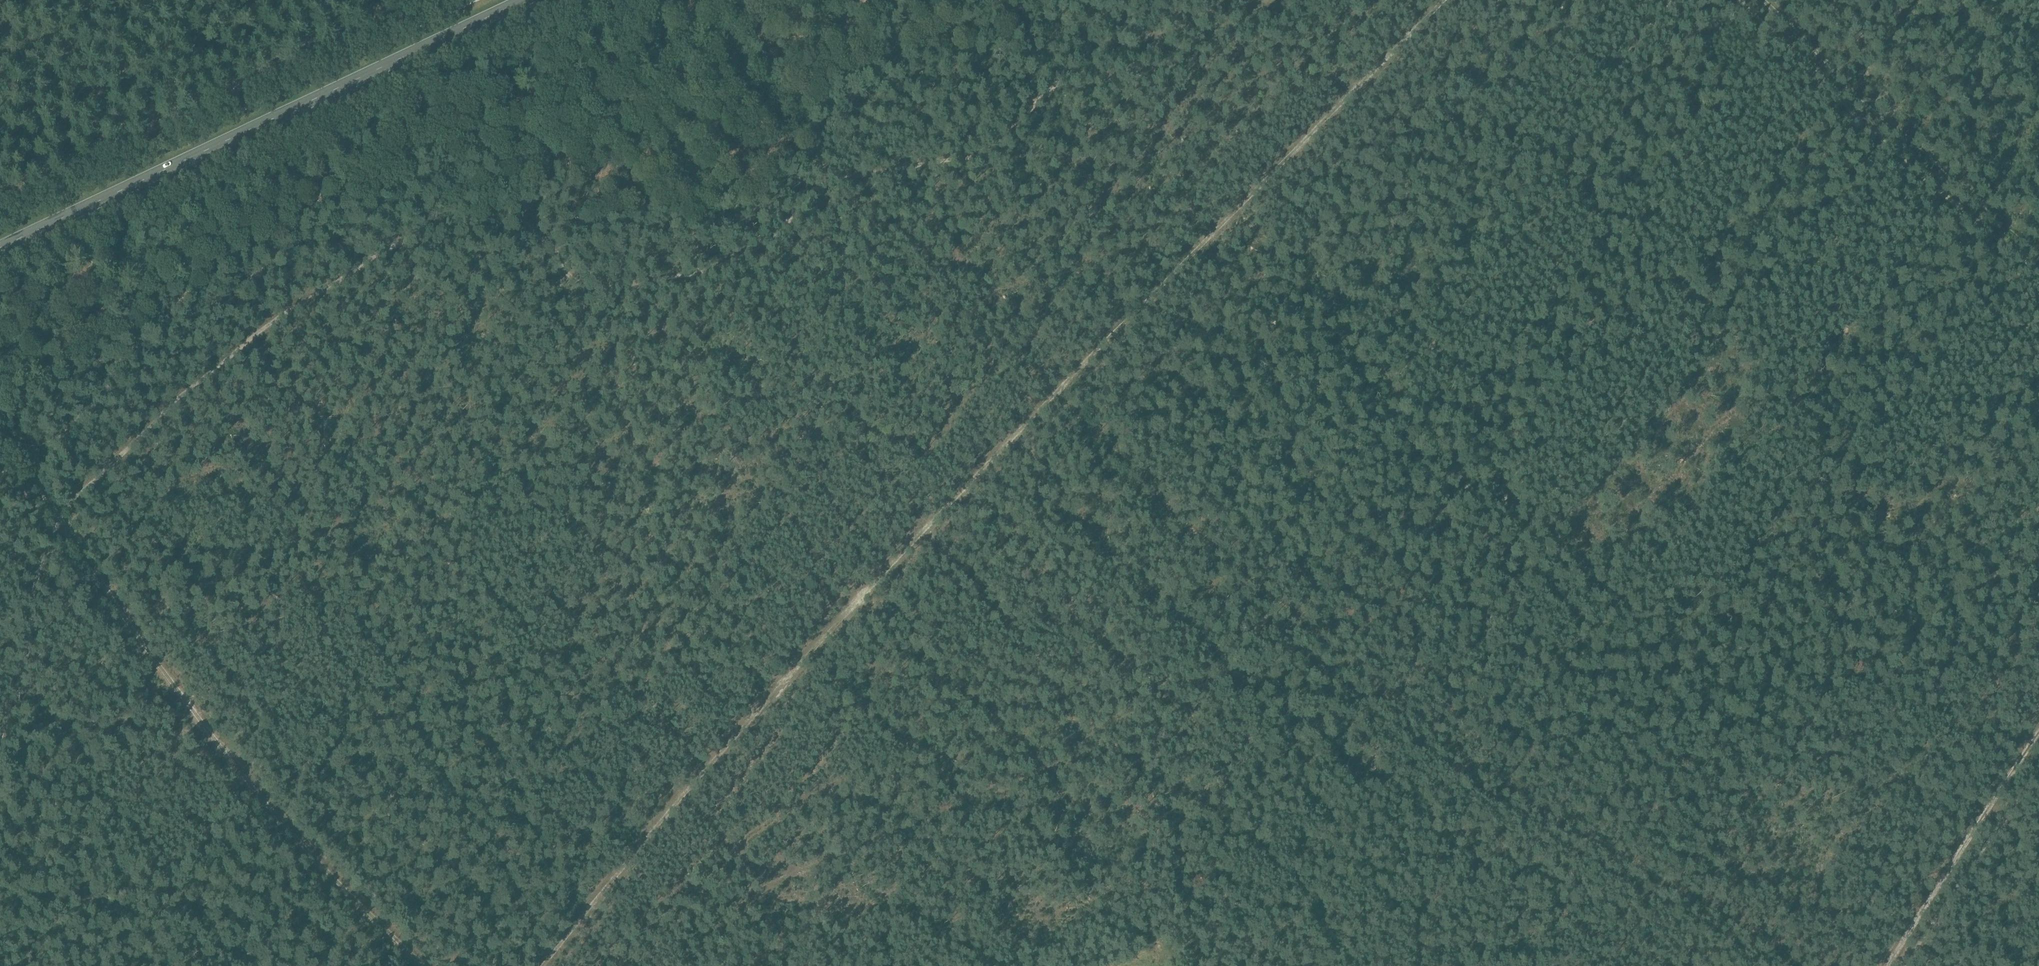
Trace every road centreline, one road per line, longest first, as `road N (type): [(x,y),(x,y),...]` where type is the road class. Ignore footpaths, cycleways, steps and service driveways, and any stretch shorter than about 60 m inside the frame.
road 1 (track): [(541,965),(790,668),(1440,0)]
road 2 (track): [(20,455),(78,416),(156,332),(289,251),(356,229),(407,188),(499,179),(612,98),(757,85),(856,55),(895,38),(931,0)]
road 3 (track): [(0,427),(251,787),(333,881),(429,965)]
road 4 (secondary): [(0,248),(527,0)]
road 5 (track): [(422,0),(0,203)]
road 6 (track): [(1766,0),(2038,251)]
road 7 (track): [(1881,965),(2038,731)]

